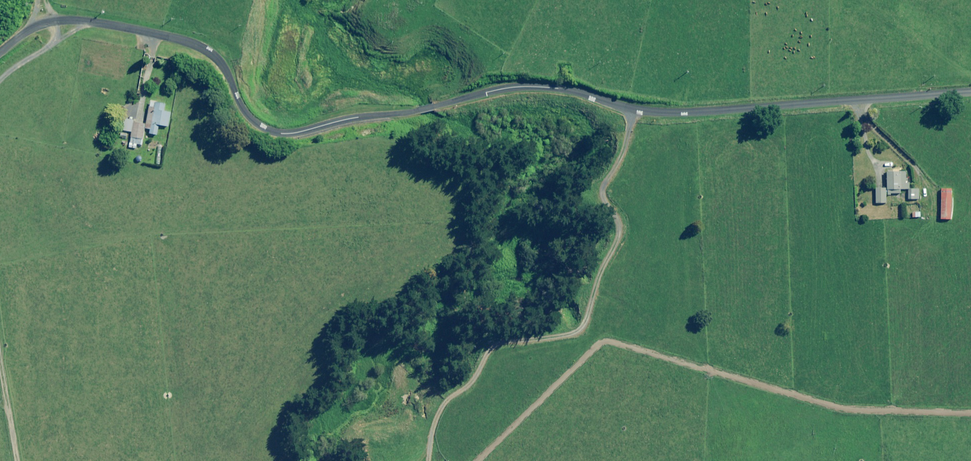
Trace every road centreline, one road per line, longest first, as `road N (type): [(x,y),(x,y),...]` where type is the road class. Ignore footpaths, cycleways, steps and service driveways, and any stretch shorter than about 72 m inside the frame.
road 1 (unclassified): [(0,58),(38,25),(69,18),(208,48),(250,124),(263,137),(292,142),(525,92),(552,91),(656,118),(970,92)]
road 2 (track): [(478,460),(600,341),(843,405),(970,413)]

